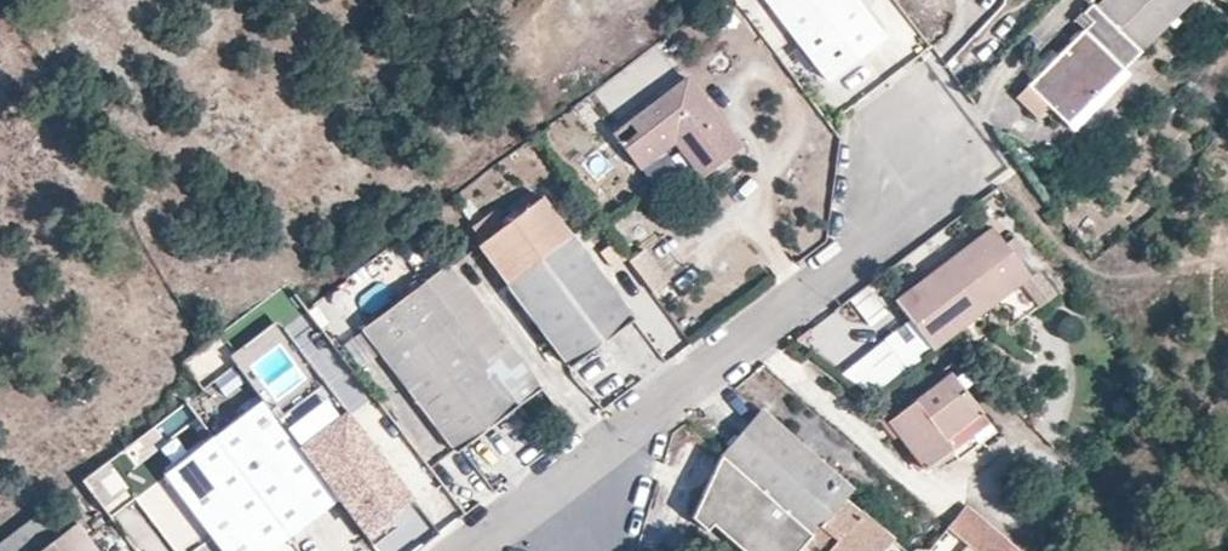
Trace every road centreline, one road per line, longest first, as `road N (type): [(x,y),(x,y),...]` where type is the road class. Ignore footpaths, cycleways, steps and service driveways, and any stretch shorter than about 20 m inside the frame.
road 1 (residential): [(924,140),(854,251),(562,478)]
road 2 (residential): [(562,478),(466,550)]

